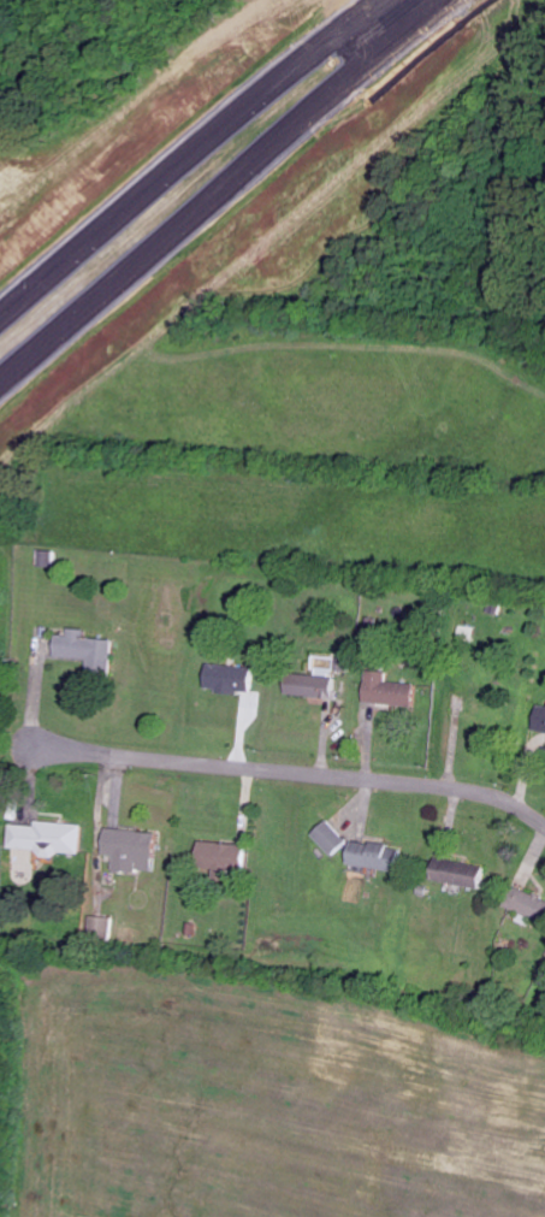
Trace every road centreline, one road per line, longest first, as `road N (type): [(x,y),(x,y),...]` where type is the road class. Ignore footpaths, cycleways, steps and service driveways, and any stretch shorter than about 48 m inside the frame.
road 1 (trunk): [(0,377),(346,79),(398,10)]
road 2 (residential): [(544,822),(504,799),(440,785),(22,744)]
road 3 (trunk): [(398,10),(350,25),(289,63),(0,315)]

